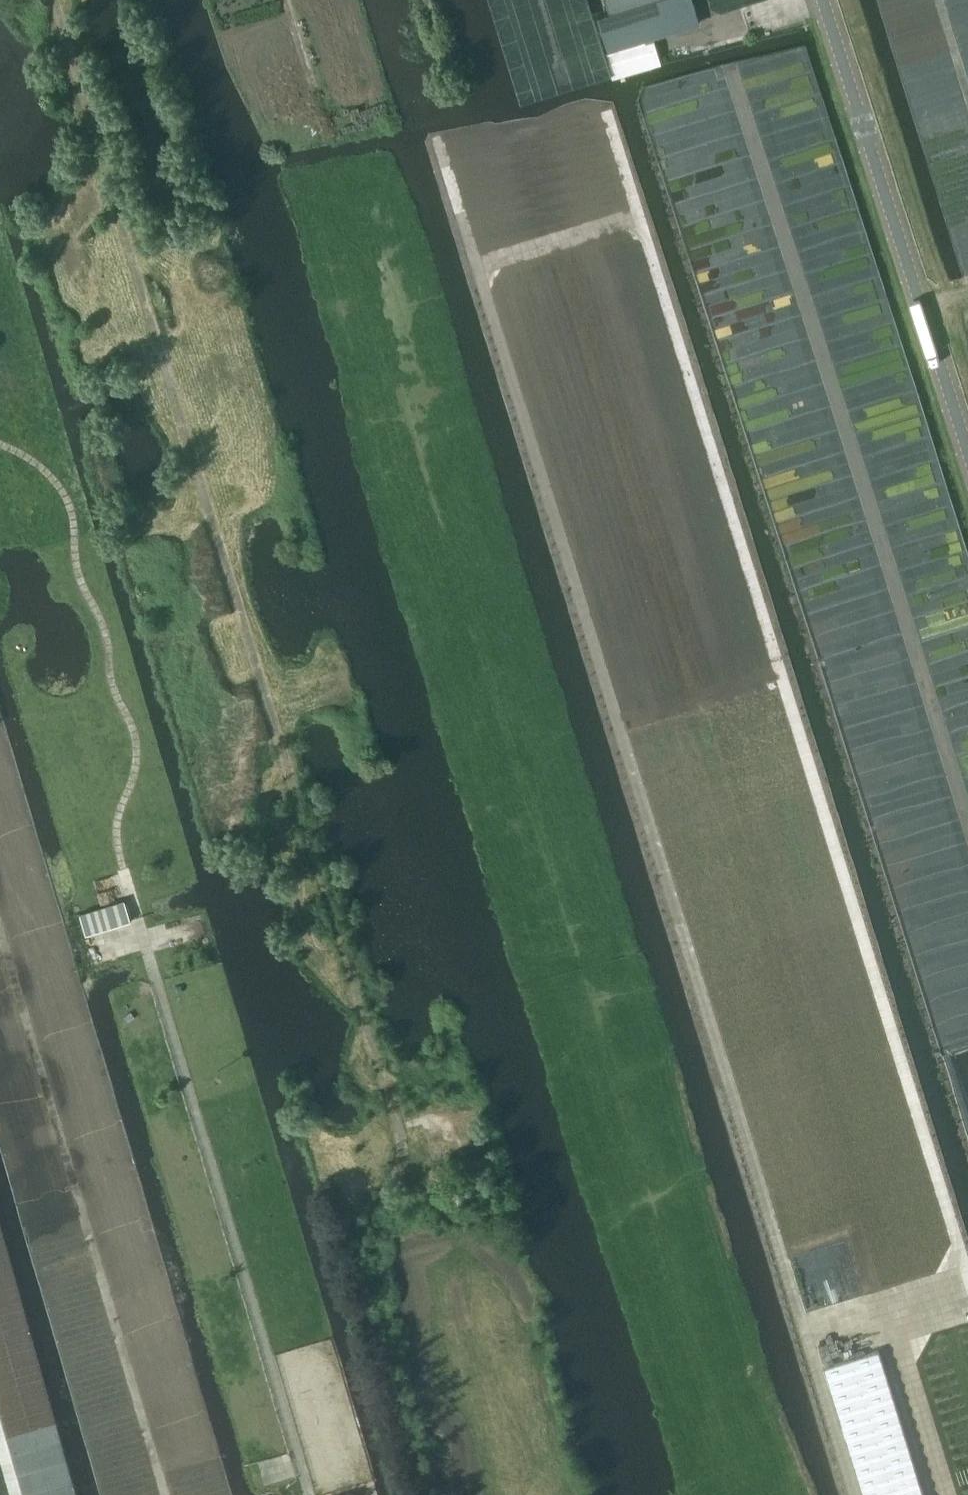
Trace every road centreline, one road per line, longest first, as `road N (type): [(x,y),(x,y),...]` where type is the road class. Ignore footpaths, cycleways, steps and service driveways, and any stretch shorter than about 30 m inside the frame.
road 1 (track): [(967,821),(733,80)]
road 2 (unclassified): [(967,447),(826,0)]
road 3 (track): [(337,166),(280,0)]
road 4 (track): [(815,0),(711,31),(702,0)]

